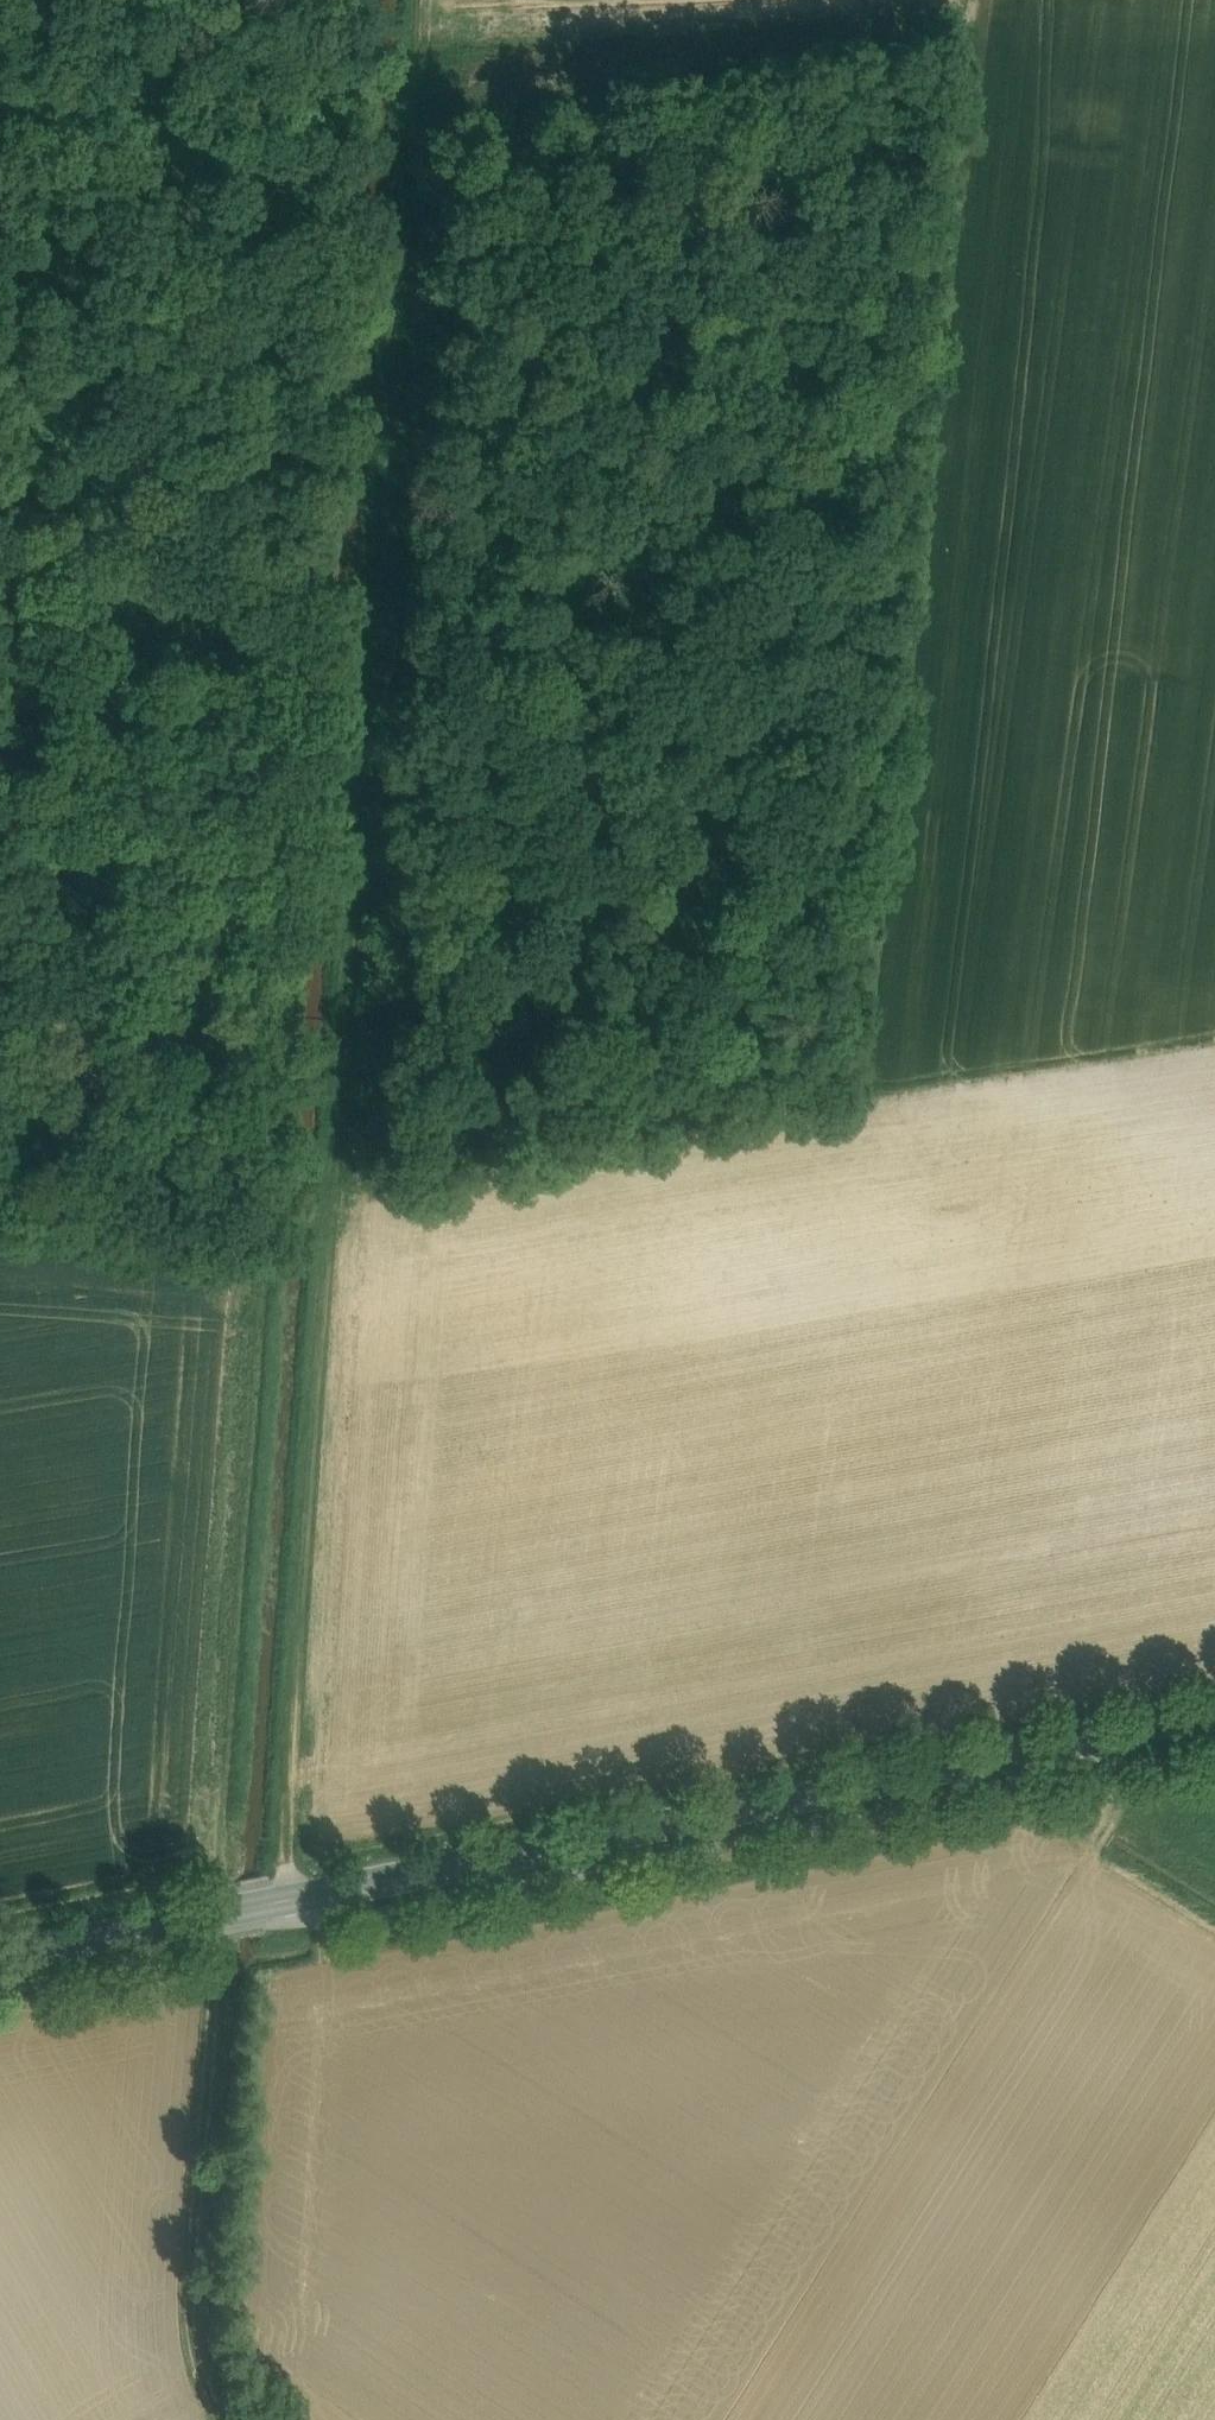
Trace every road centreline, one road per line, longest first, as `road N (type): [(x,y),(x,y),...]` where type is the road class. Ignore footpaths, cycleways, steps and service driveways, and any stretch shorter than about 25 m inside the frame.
road 1 (secondary): [(1214,1717),(0,1955)]
road 2 (track): [(218,1912),(195,2355),(225,2419)]

